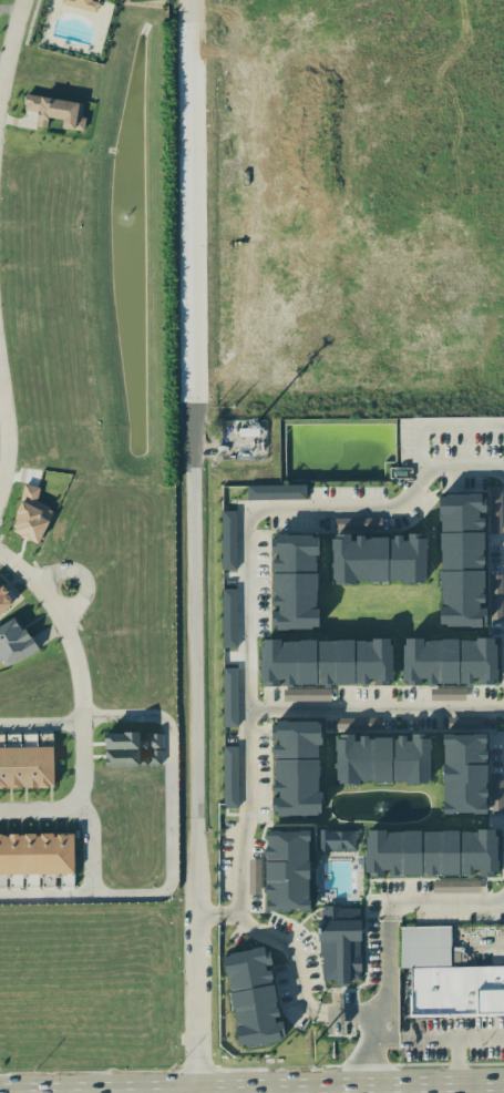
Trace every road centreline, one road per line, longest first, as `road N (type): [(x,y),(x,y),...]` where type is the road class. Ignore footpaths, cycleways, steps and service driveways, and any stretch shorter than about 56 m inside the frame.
road 1 (tertiary): [(190,0),(197,997)]
road 2 (residential): [(0,558),(23,569),(58,611),(78,662),(83,723)]
road 3 (primary): [(503,1086),(330,1090)]
road 4 (primary): [(198,1091),(37,1092)]
road 5 (residential): [(83,723),(85,777),(69,804),(0,813)]
road 6 (primary): [(330,1090),(198,1091)]

